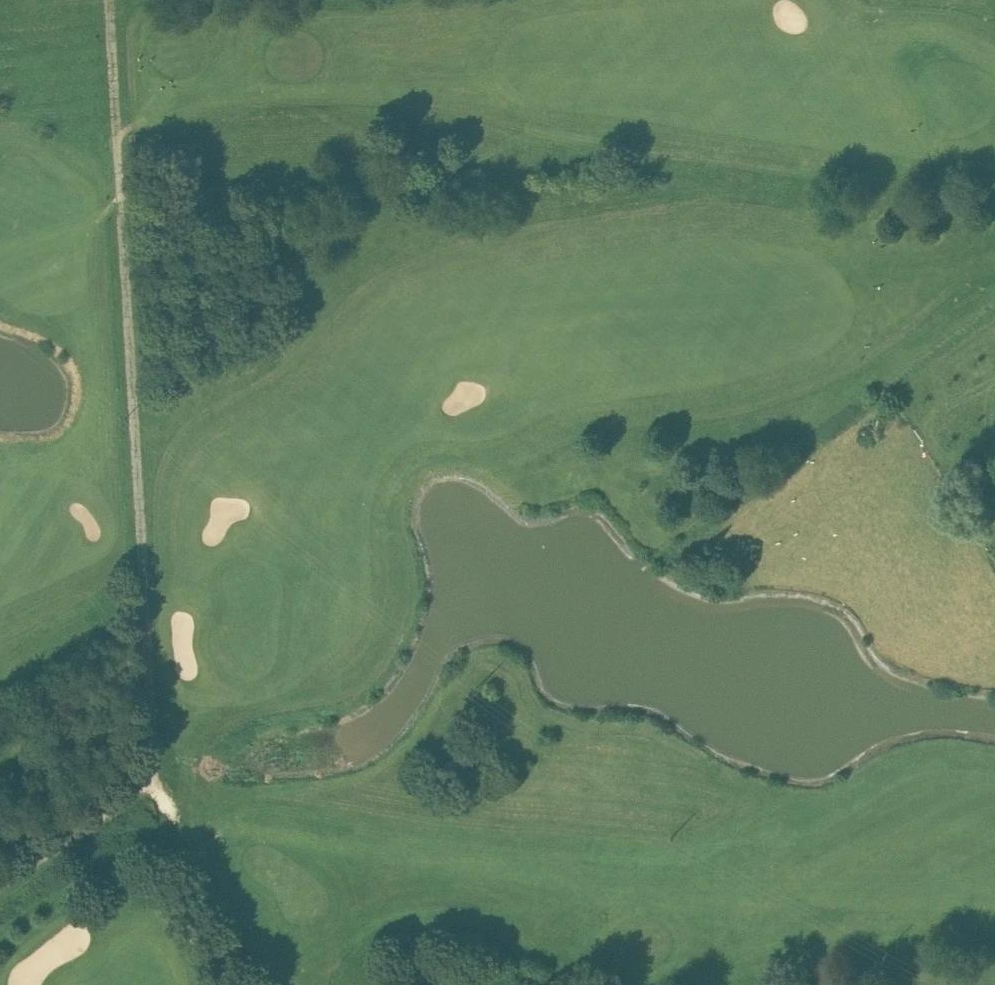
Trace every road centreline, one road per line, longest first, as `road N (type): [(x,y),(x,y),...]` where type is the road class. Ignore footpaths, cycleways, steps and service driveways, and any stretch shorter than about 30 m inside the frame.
road 1 (unclassified): [(109,0),(154,782),(0,888)]

